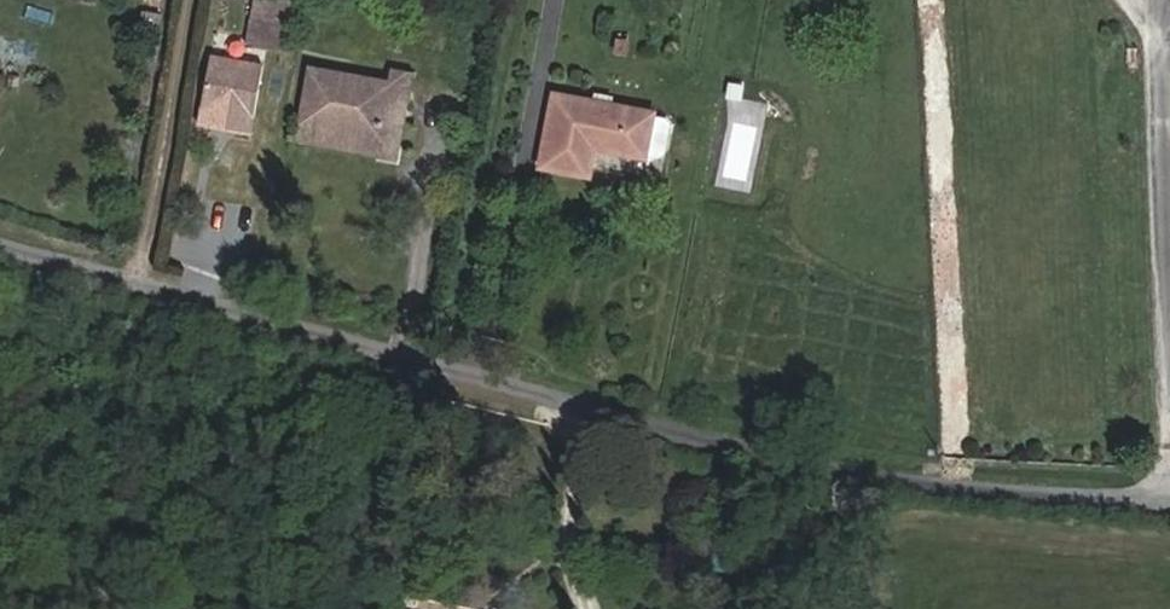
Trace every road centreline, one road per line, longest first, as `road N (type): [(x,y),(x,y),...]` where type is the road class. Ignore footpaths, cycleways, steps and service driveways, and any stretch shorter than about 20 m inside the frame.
road 1 (unclassified): [(0,246),(800,467),(924,486),(1169,503)]
road 2 (track): [(1169,503),(1164,29),(1137,0)]

